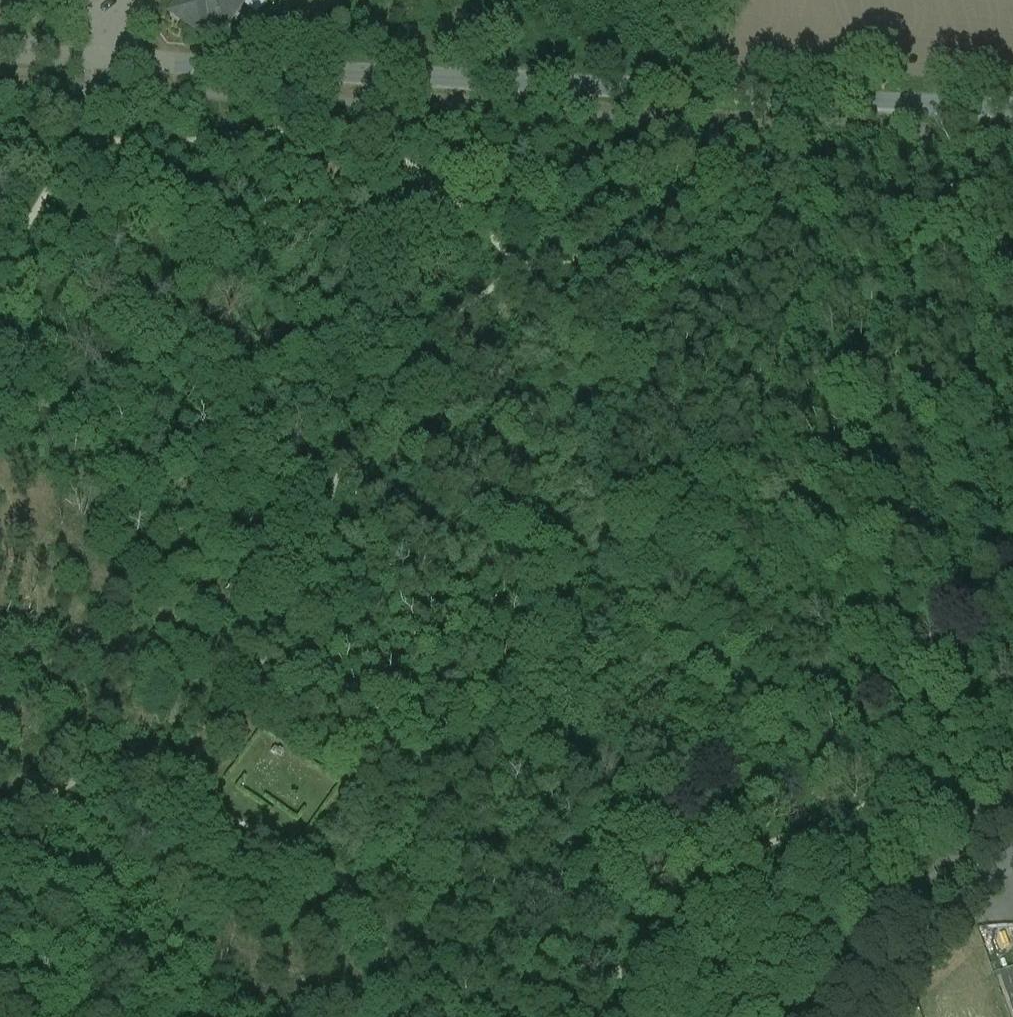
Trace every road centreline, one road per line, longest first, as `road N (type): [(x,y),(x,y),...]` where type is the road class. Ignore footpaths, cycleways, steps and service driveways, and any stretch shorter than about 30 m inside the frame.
road 1 (unclassified): [(128,60),(1012,108)]
road 2 (unclassified): [(851,1016),(1012,846)]
road 3 (track): [(215,805),(250,756),(316,801),(286,845)]

